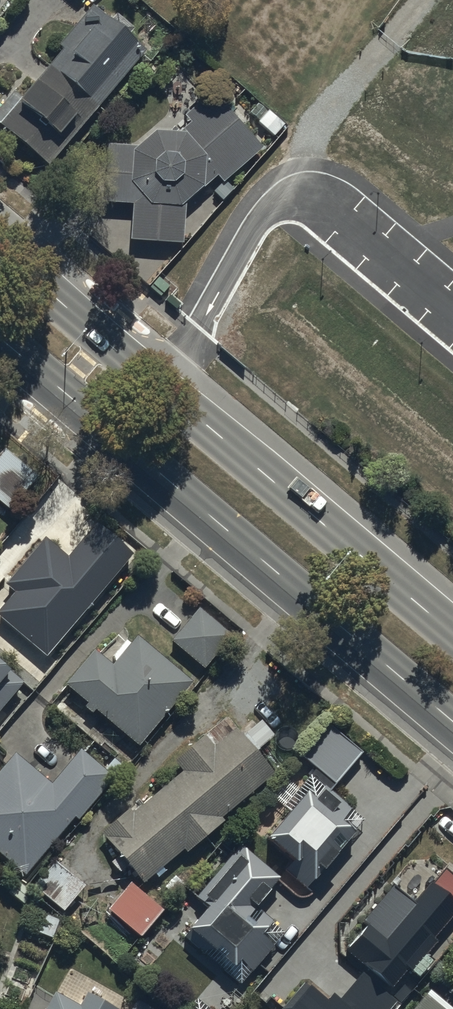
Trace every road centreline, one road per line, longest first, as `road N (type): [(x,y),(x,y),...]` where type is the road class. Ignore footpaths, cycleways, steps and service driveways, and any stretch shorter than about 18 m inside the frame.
road 1 (primary): [(0,250),(452,635)]
road 2 (primary): [(452,721),(0,340)]

